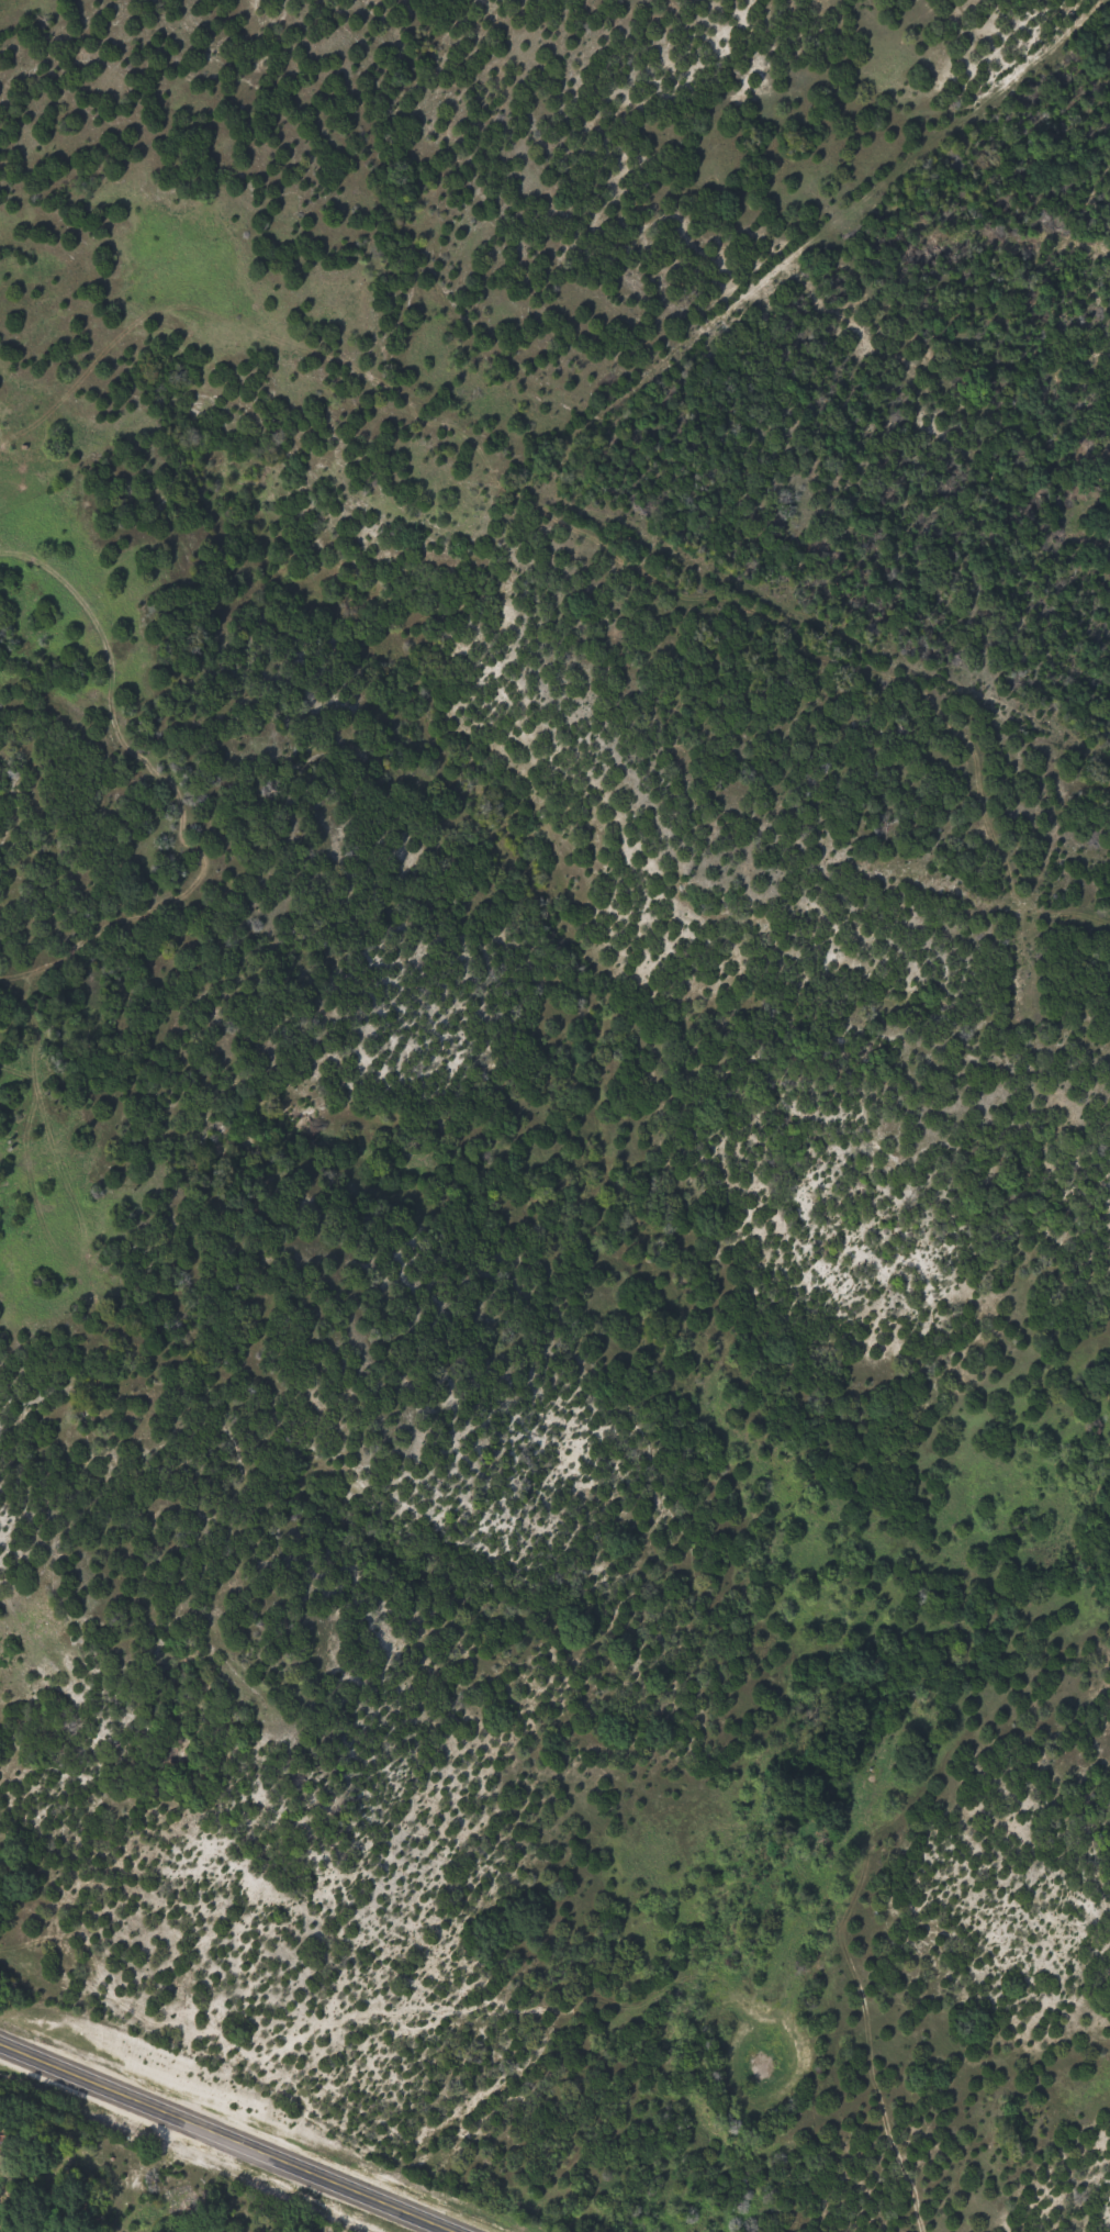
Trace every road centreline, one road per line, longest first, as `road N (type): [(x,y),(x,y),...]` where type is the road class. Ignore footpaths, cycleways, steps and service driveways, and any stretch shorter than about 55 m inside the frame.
road 1 (primary): [(470,2231),(0,2038)]

